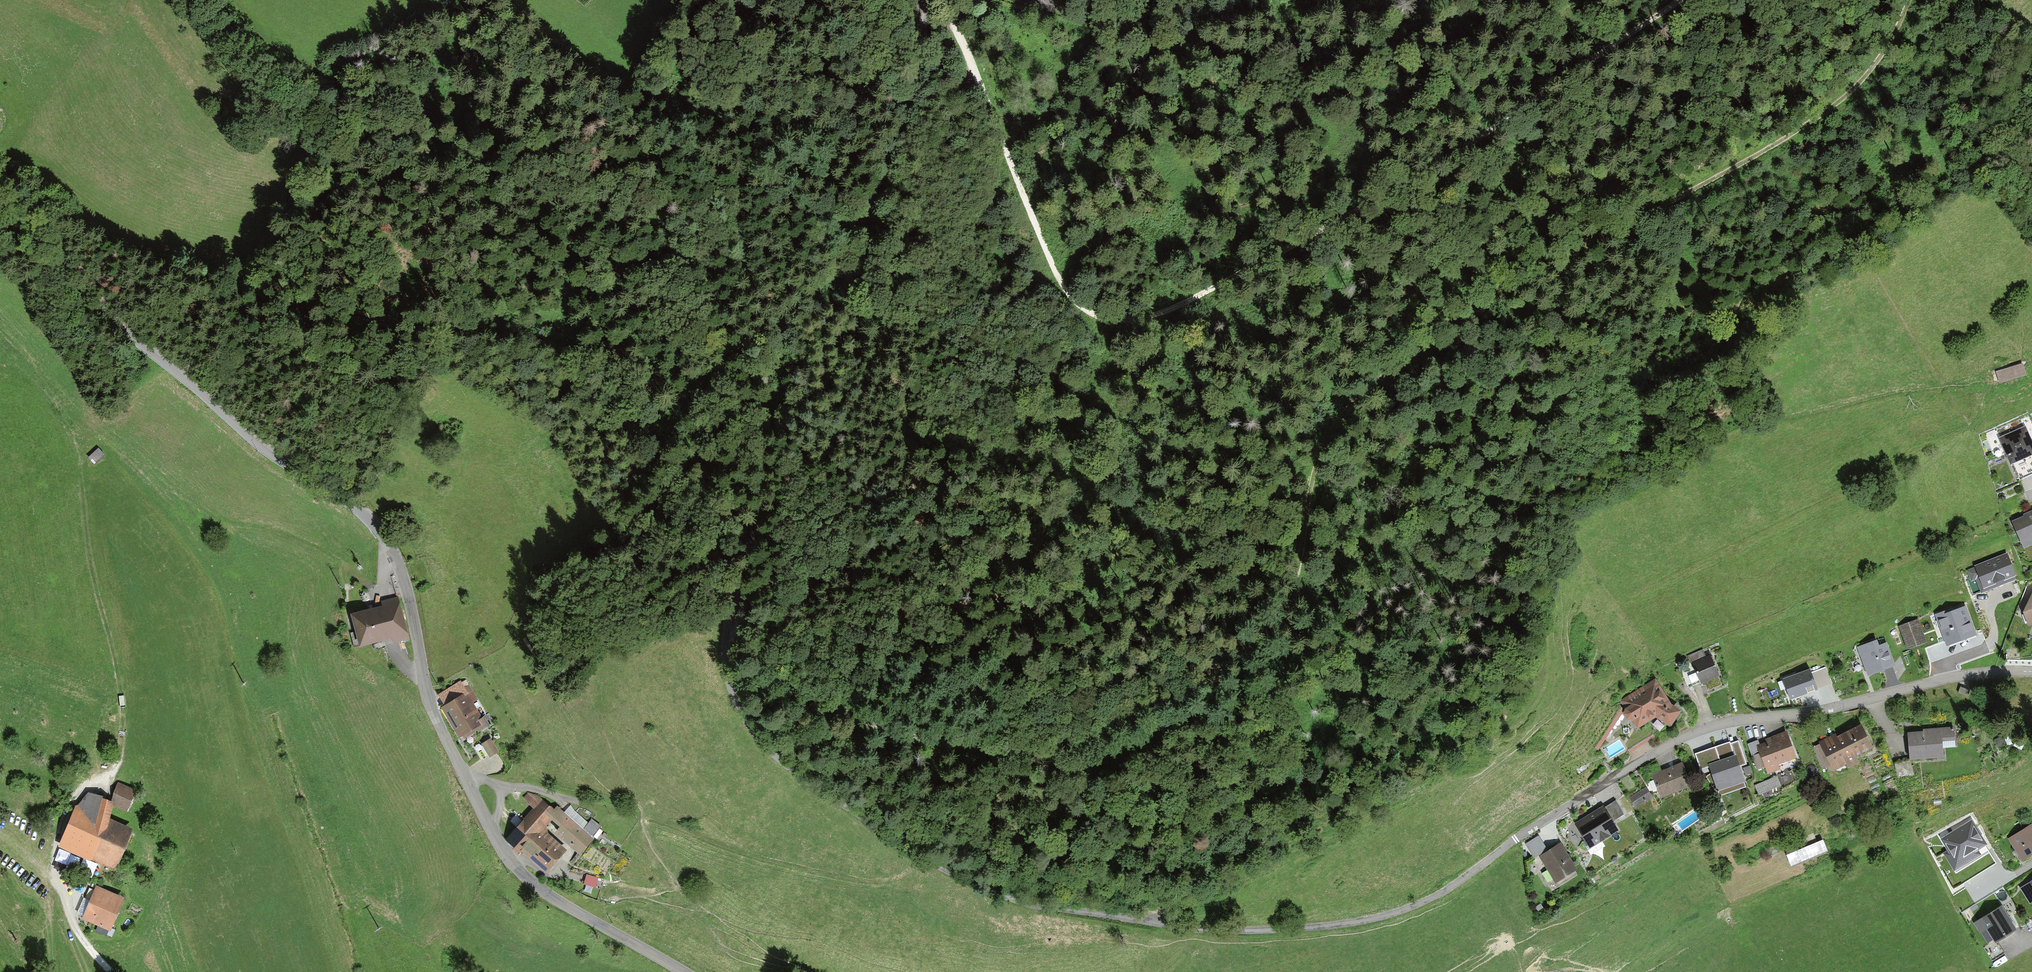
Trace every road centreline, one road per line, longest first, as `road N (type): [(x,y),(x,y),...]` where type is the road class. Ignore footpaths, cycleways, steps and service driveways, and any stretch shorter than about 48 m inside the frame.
road 1 (track): [(175,251),(368,316),(566,341),(629,359),(687,411),(721,531),(729,609),(778,669),(821,700),(883,728),(975,746),(1048,743),(1121,721),(1204,679),(1279,613),(1296,576),(1313,471),(1354,400),(1464,317),(1800,131),(1871,69),(1910,0)]
road 2 (unclassified): [(2031,671),(1961,676),(1700,730),(1523,833),(1431,900),(1340,924),(1226,931),(1051,907),(988,888),(888,836),(759,739),(730,682),(725,641),(760,510),(776,350),(866,217),(906,116),(926,0)]
road 3 (tertiary): [(0,214),(250,436),(371,520),(404,579),(440,728),(505,854),(552,898),(683,971)]
road 4 (track): [(935,0),(1054,273),(1077,304),(1108,319),(1191,298),(1477,142),(1677,0)]
road 5 (track): [(1139,918),(1350,822),(1513,721),(1543,666),(1533,543),(1540,511),(1573,476),(1706,399)]
road 6 (track): [(81,475),(84,528),(123,715),(119,757),(105,779),(72,794),(56,819)]
road 7 (track): [(1101,317),(1122,433),(1102,475),(1073,466)]

